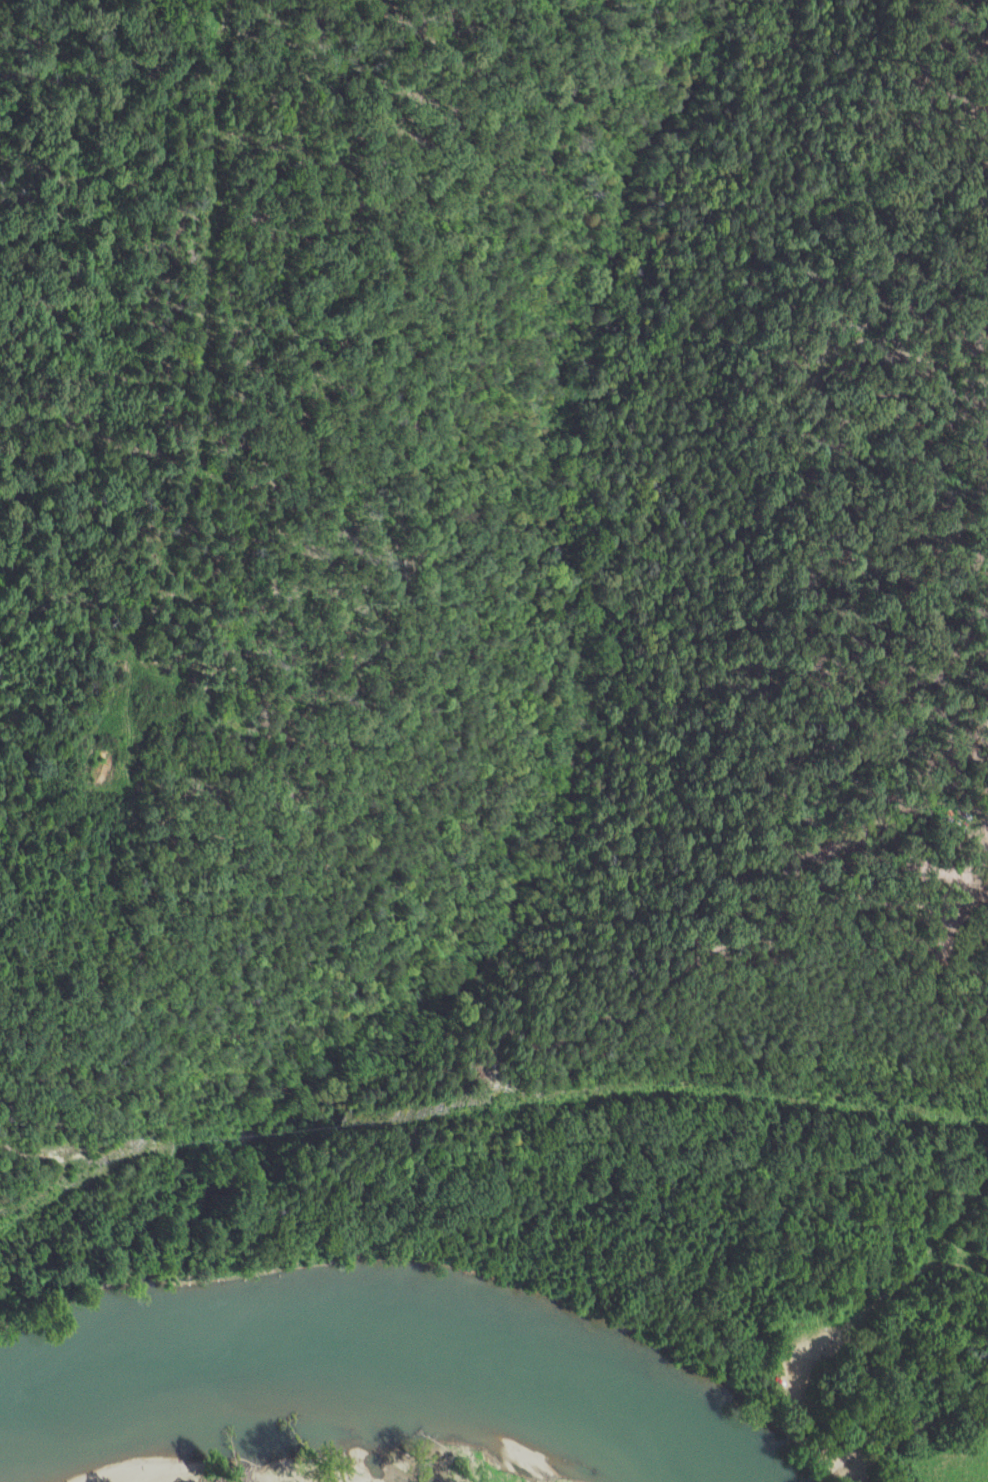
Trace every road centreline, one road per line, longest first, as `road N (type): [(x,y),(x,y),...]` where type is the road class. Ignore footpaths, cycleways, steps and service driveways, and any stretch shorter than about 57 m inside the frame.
road 1 (residential): [(987,1409),(827,1460),(784,1384),(795,1354),(911,1277),(952,1267),(973,1274),(987,1293)]

